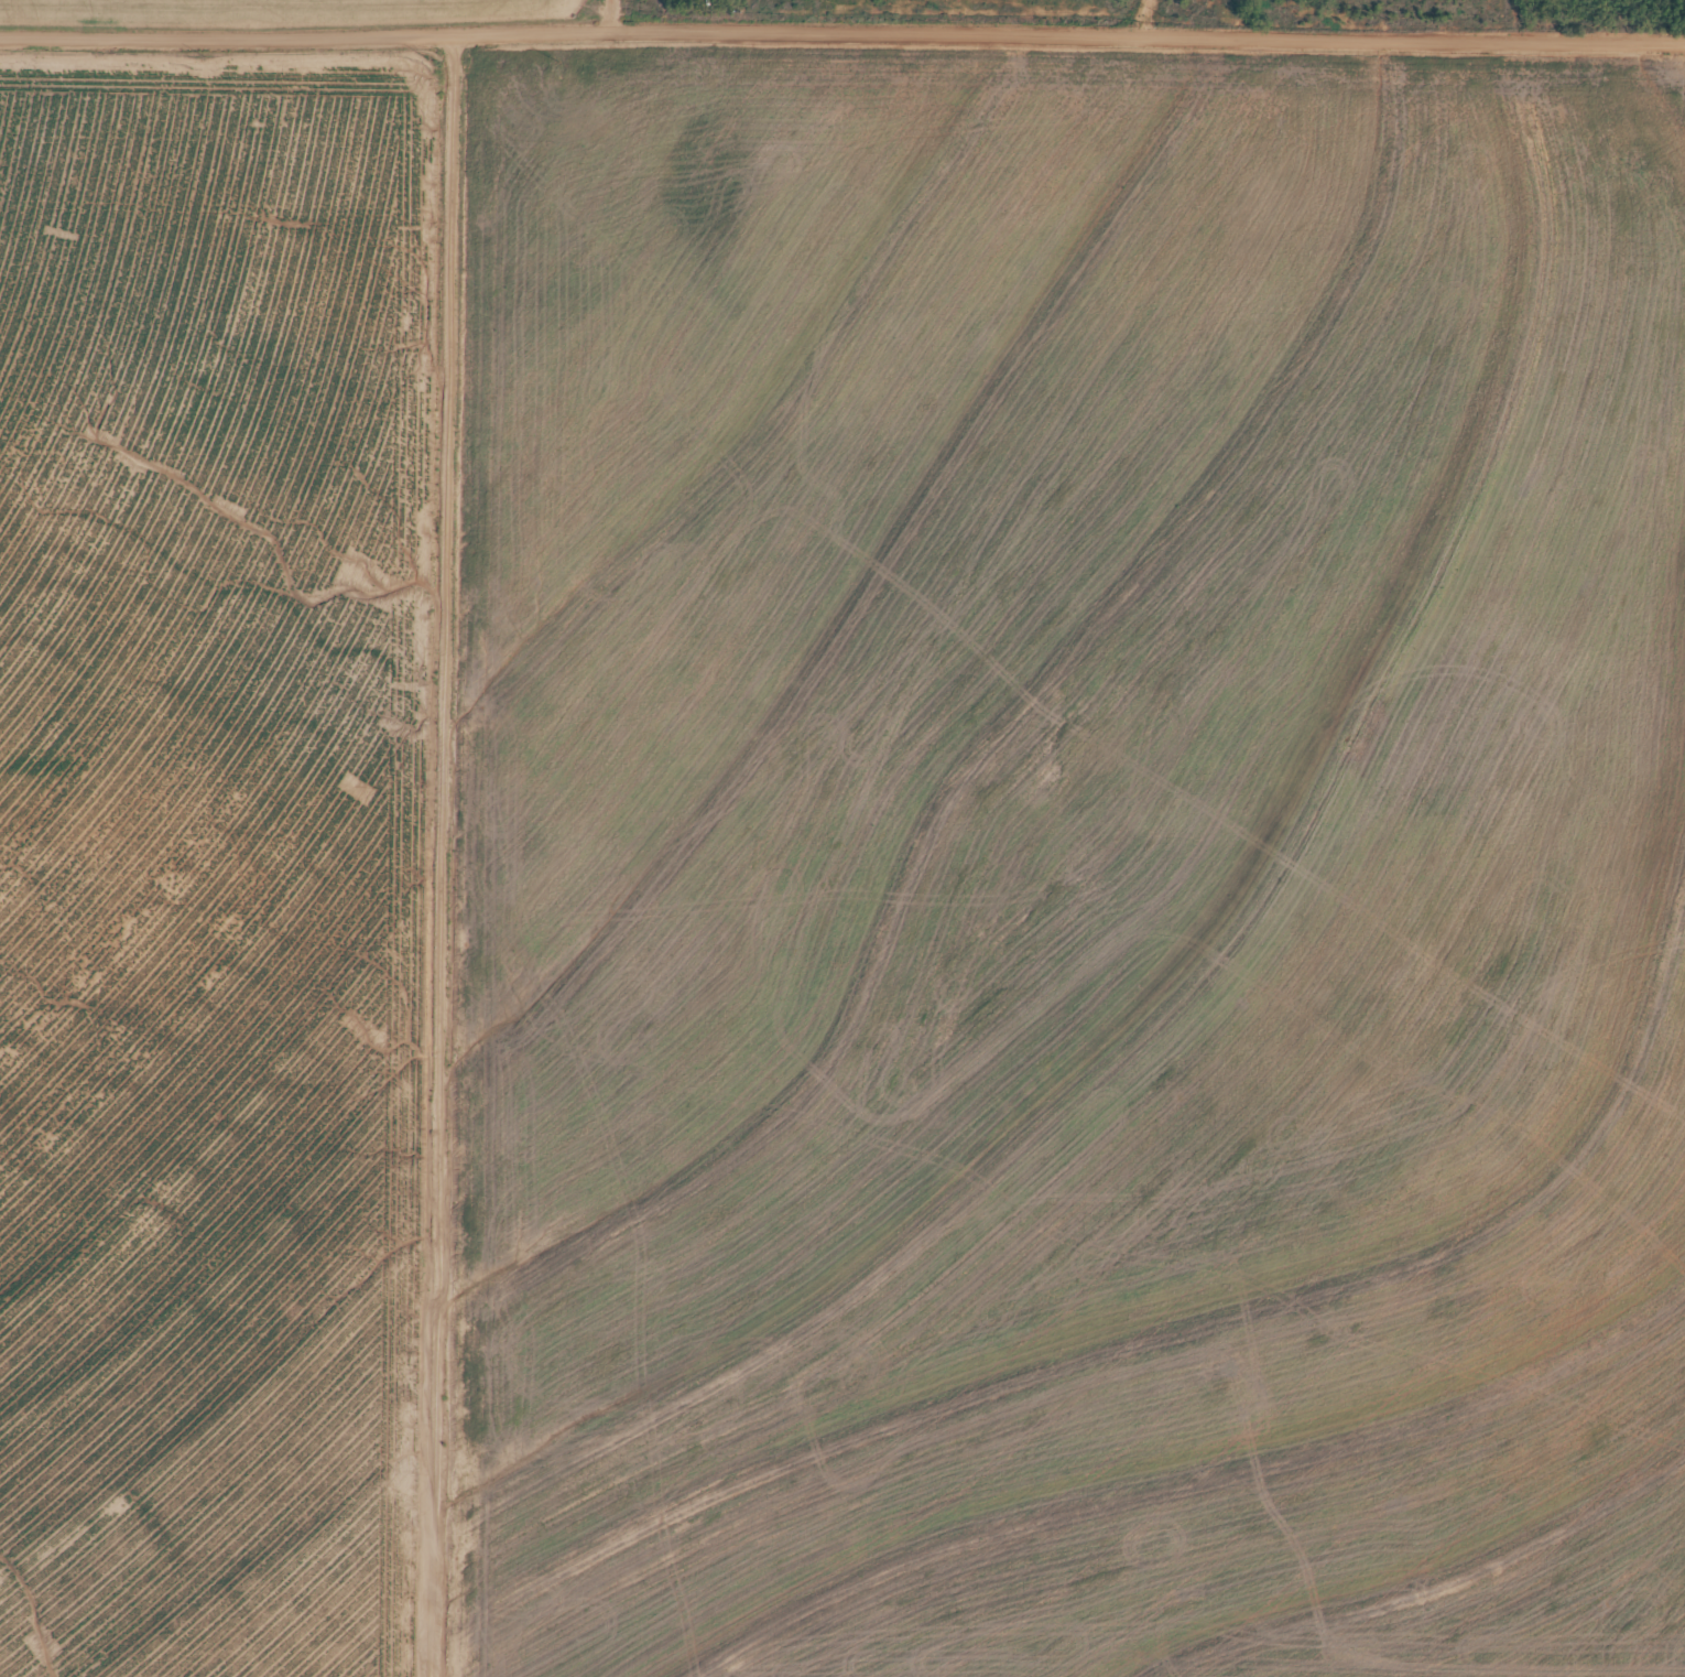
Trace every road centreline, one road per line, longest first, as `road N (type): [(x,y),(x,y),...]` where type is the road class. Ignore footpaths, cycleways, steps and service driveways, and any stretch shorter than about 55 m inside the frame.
road 1 (residential): [(0,63),(422,66),(583,55),(1684,68)]
road 2 (residential): [(391,1676),(422,66)]

